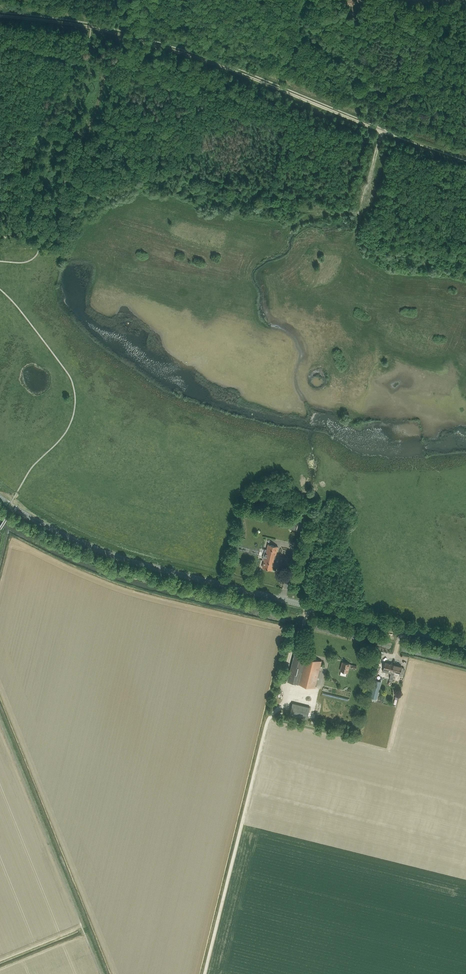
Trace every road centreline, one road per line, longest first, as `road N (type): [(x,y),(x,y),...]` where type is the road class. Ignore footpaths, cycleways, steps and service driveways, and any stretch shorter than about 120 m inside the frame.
road 1 (tertiary): [(465,645),(125,560),(0,498)]
road 2 (track): [(360,215),(295,211),(273,223),(210,207),(237,191),(254,97)]
road 3 (track): [(342,115),(131,37)]
road 4 (track): [(210,207),(138,191),(80,226),(61,255)]

